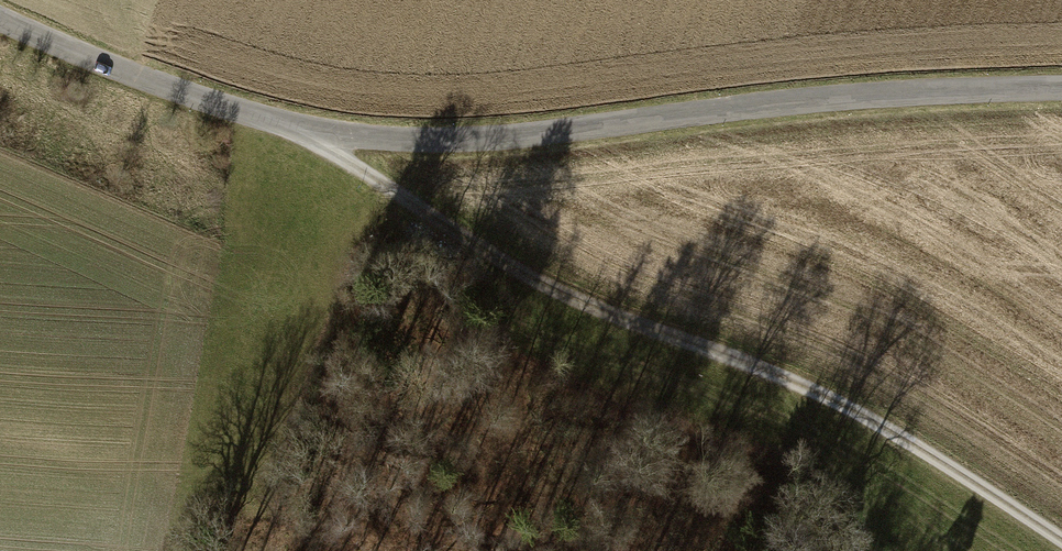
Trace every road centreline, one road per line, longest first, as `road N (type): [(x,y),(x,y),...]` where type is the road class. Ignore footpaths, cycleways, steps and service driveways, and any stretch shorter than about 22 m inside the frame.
road 1 (unclassified): [(0,17),(214,103),(311,130),(413,138),(521,135),(796,100),(1061,87)]
road 2 (track): [(1061,543),(833,398),(582,313),(424,216),(311,130)]

